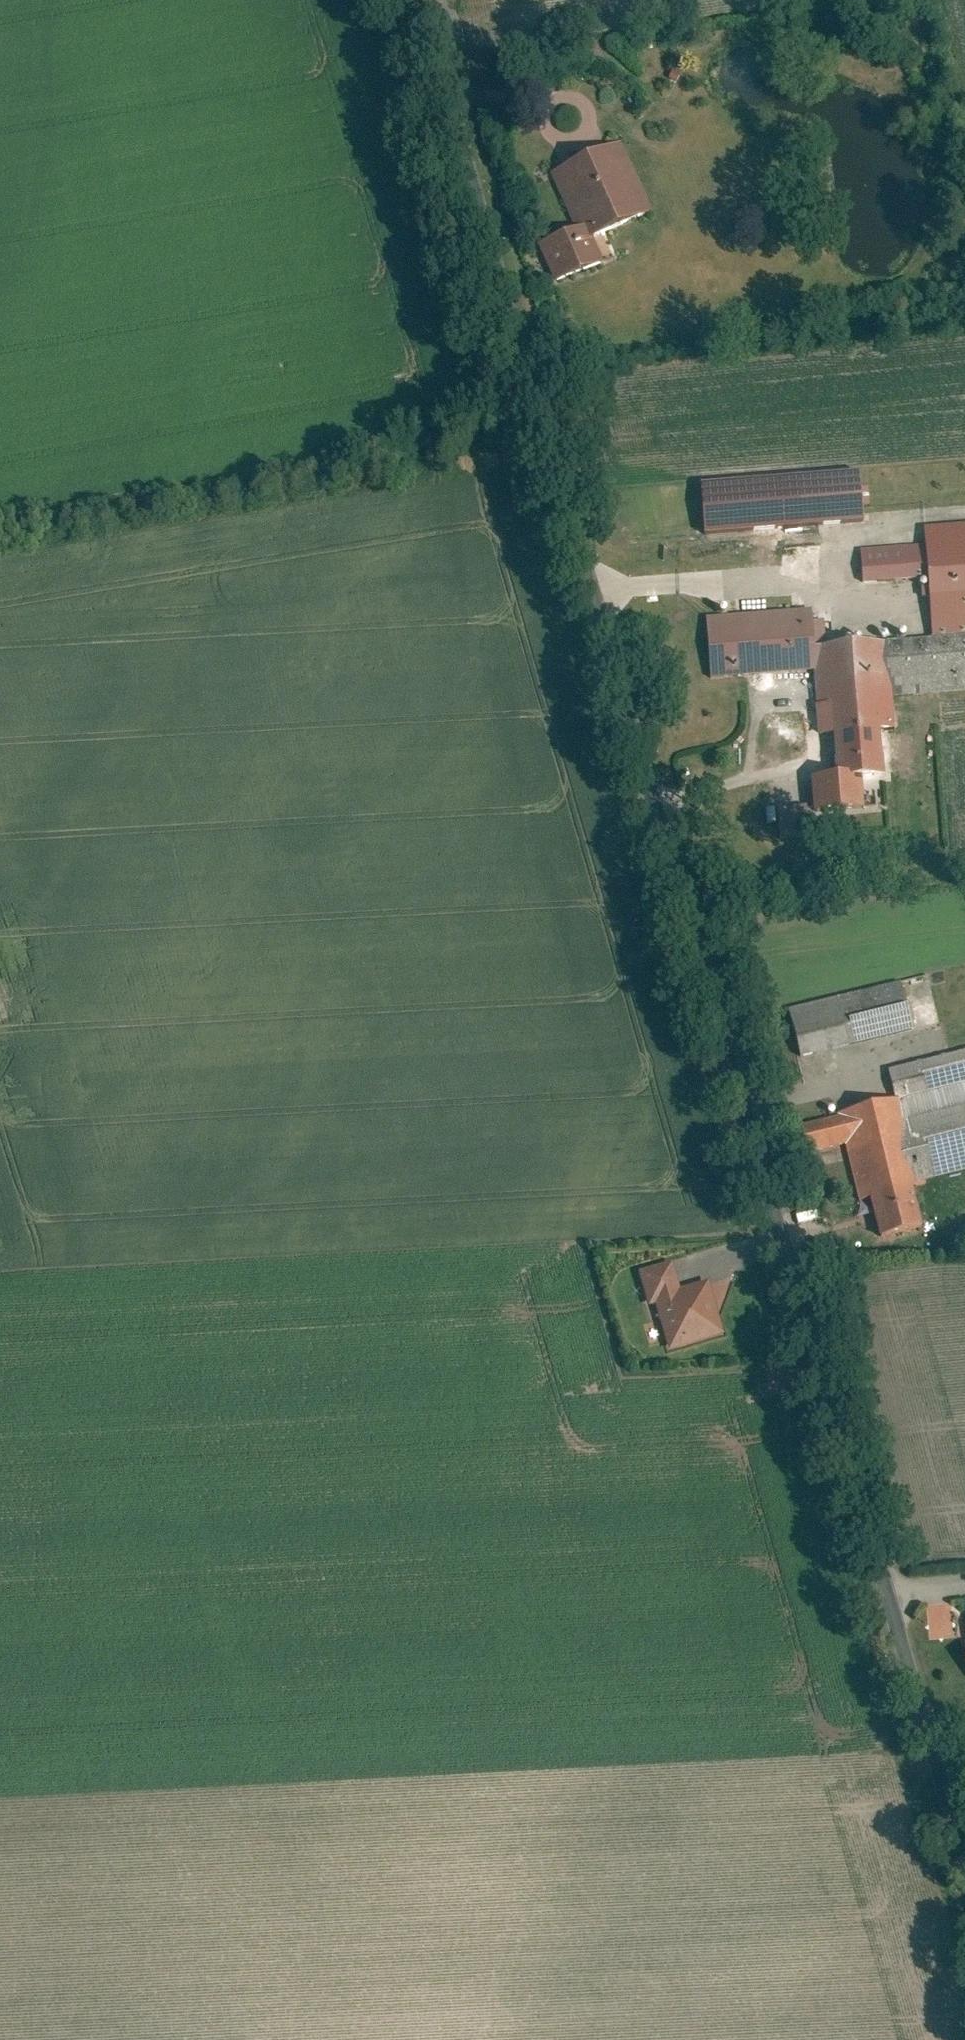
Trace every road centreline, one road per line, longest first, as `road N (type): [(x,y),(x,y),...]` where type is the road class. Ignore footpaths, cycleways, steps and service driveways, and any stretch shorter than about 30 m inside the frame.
road 1 (tertiary): [(964,1851),(418,0)]

